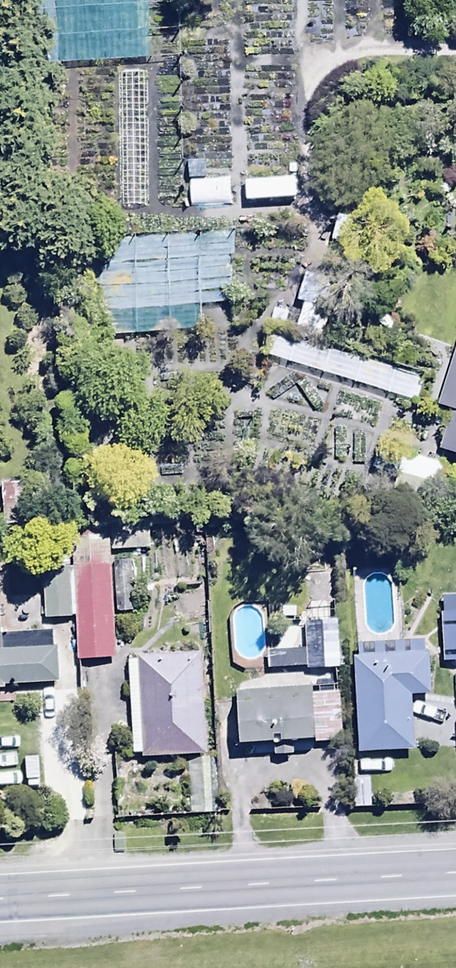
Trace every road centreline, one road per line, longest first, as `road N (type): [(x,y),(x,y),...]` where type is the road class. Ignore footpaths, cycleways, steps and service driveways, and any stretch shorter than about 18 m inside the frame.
road 1 (tertiary): [(0,898),(455,874)]

